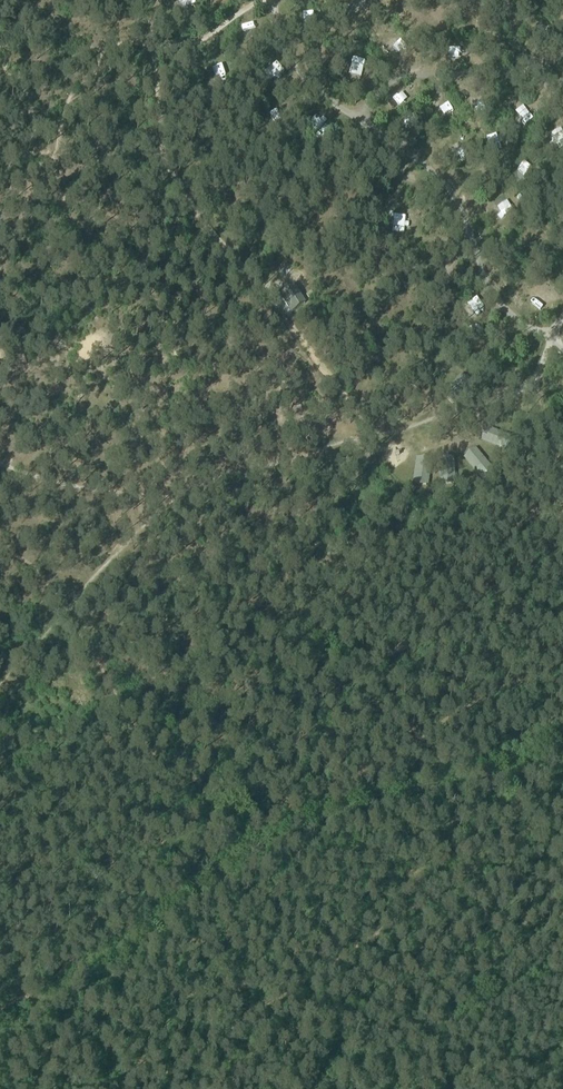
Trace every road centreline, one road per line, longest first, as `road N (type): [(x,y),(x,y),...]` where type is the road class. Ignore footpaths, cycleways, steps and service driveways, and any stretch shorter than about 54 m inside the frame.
road 1 (track): [(0,466),(143,505),(217,476),(325,461),(504,399),(532,383),(550,340),(562,349)]
road 2 (track): [(562,801),(142,1088)]
road 3 (track): [(269,0),(209,38),(154,44),(164,153),(176,185),(282,316)]
road 4 (track): [(0,670),(47,634),(127,547),(143,505)]
road 5 (track): [(135,1088),(69,1035),(0,1080)]

